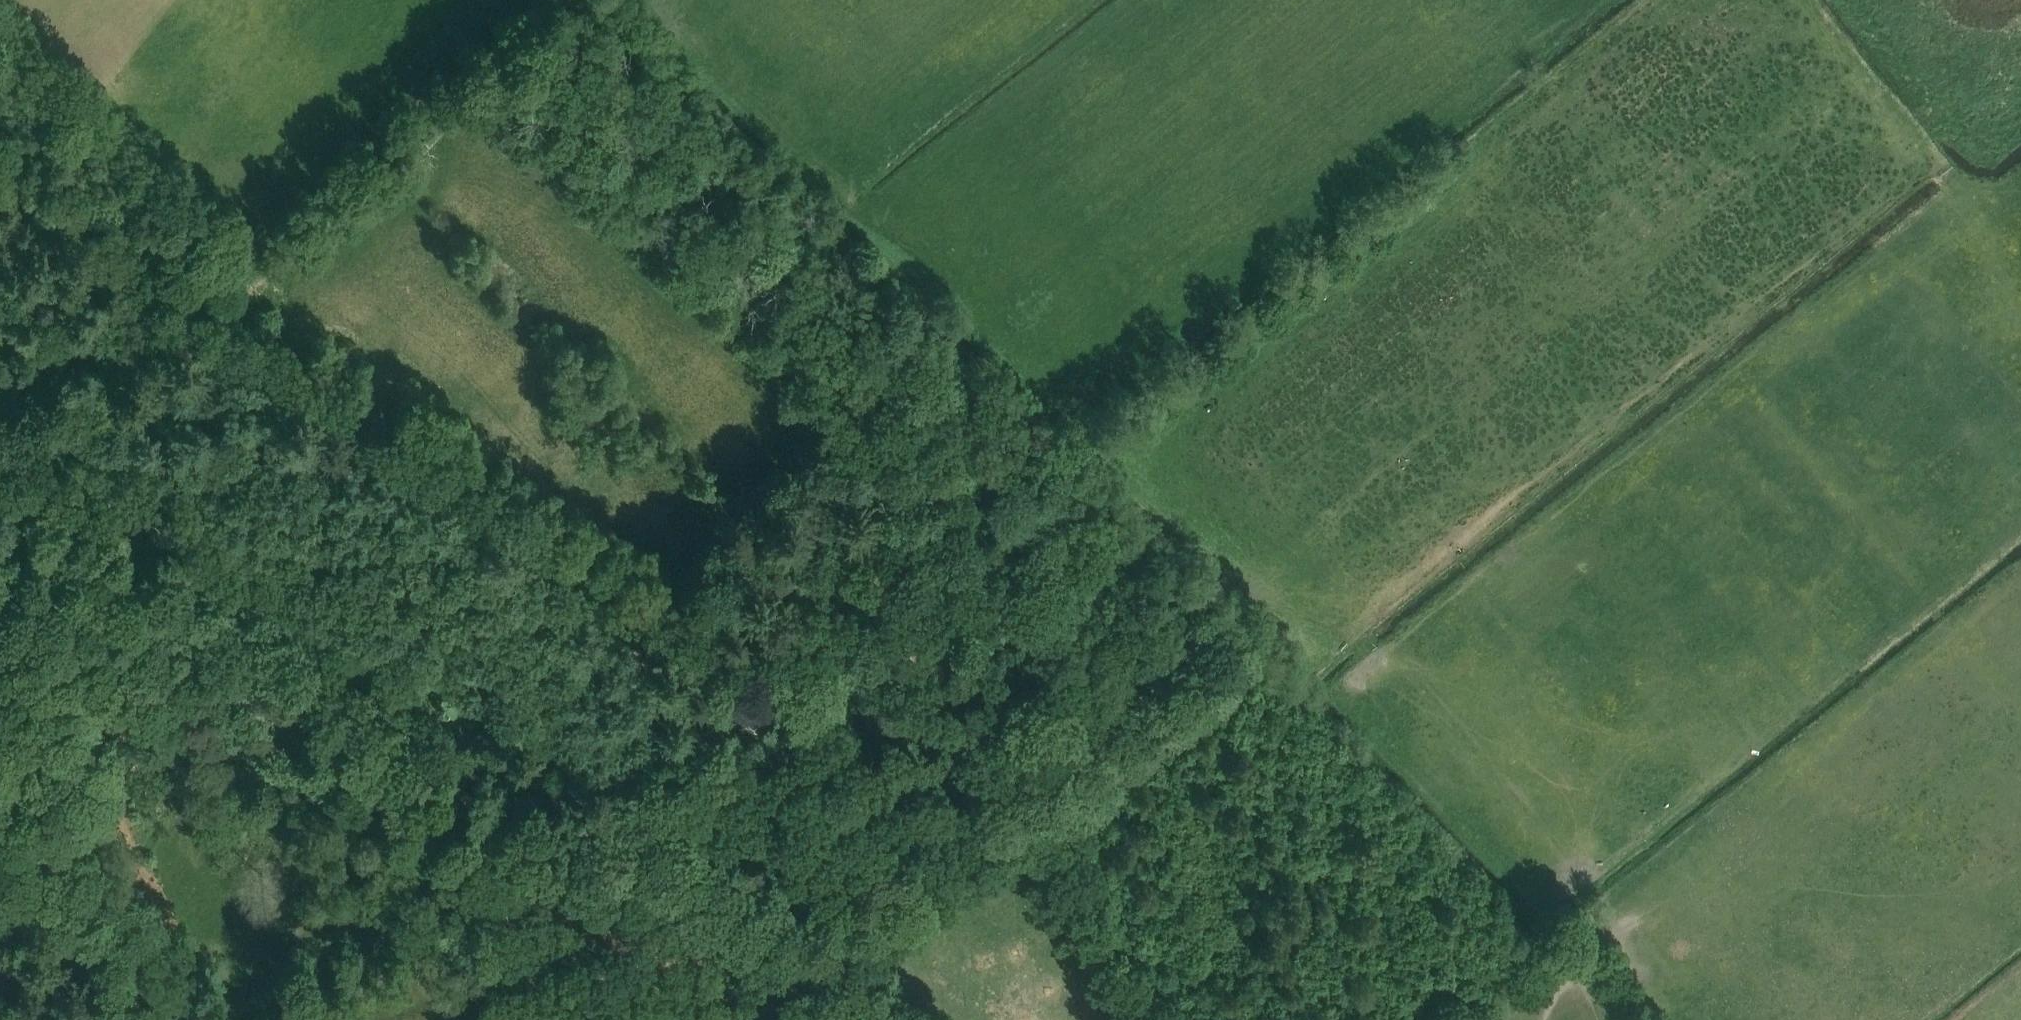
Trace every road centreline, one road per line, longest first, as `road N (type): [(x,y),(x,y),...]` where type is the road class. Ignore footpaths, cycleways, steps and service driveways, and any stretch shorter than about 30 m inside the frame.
road 1 (track): [(0,466),(588,811),(857,1019)]
road 2 (track): [(0,436),(536,0)]

